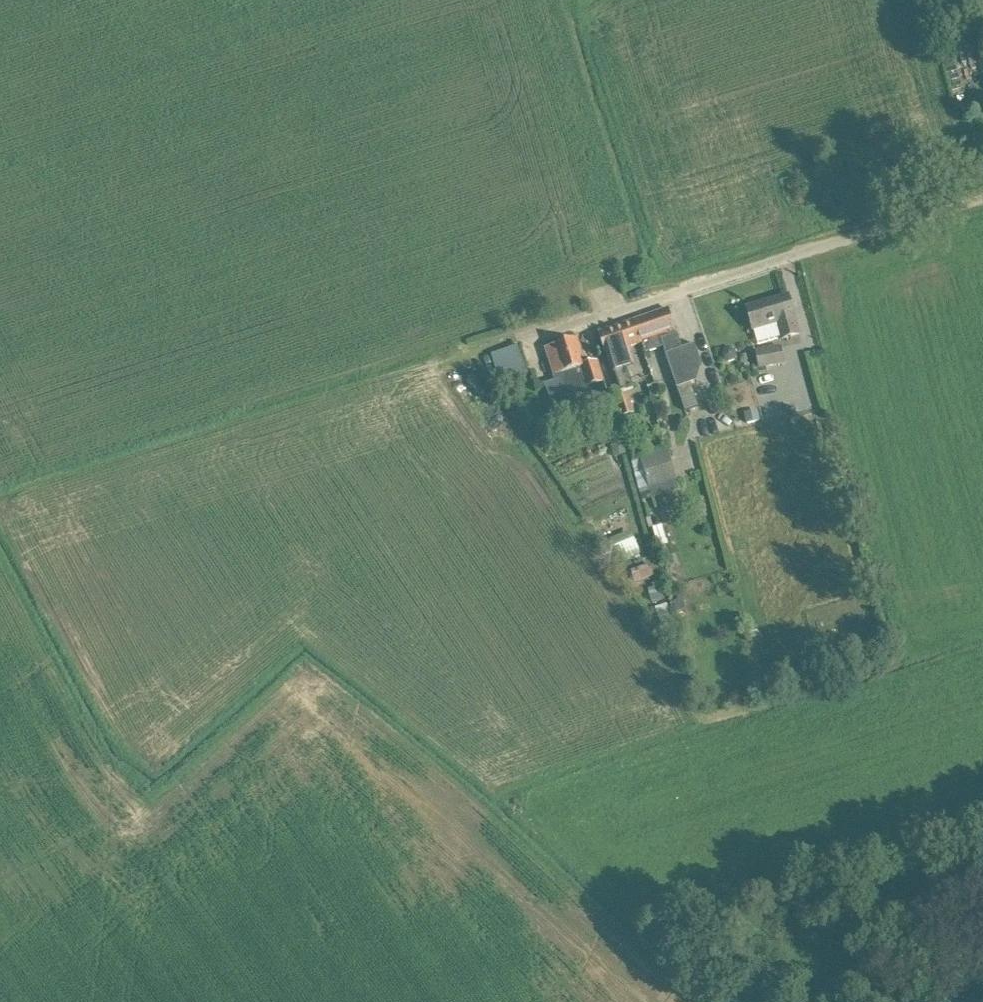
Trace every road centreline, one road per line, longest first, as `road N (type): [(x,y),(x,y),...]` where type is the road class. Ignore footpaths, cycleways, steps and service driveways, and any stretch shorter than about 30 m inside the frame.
road 1 (unclassified): [(982,196),(522,342)]

